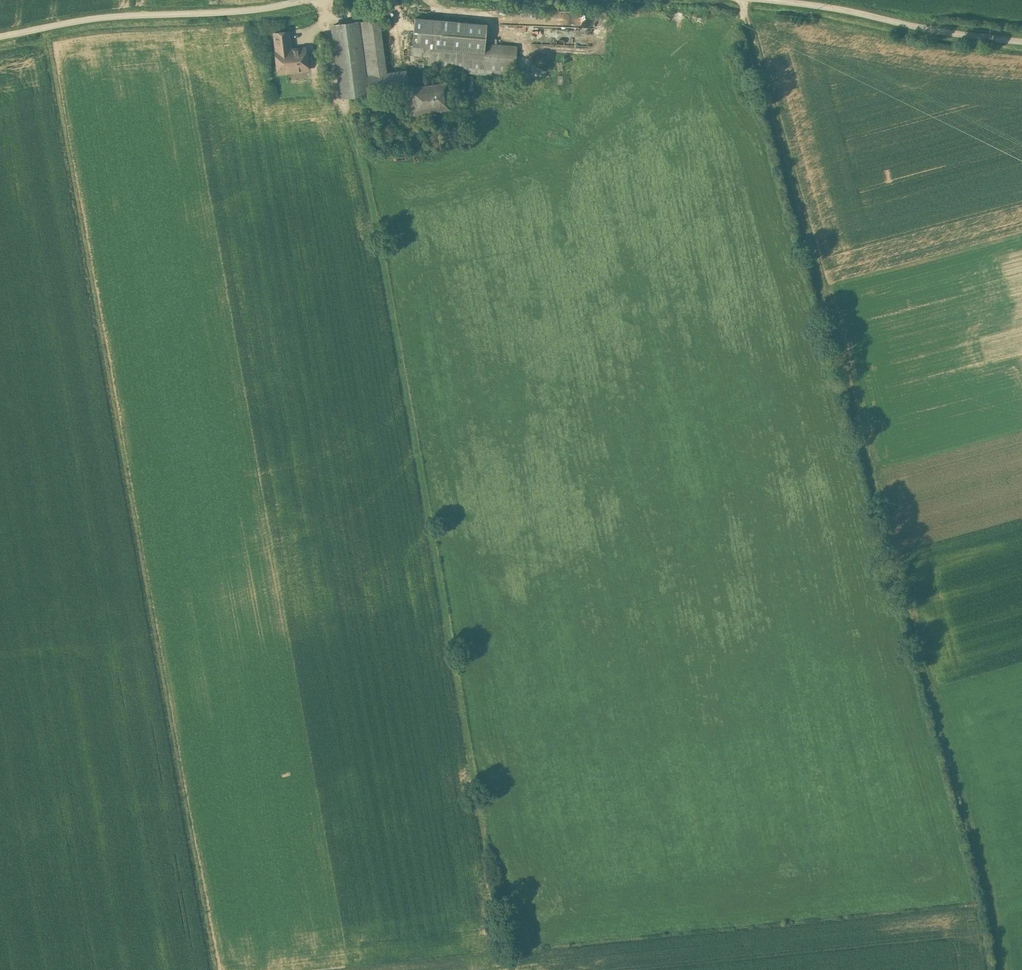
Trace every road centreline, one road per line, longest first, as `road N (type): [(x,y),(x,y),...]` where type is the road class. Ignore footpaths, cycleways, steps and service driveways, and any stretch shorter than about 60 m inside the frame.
road 1 (track): [(1006,969),(991,877),(744,0)]
road 2 (track): [(215,969),(44,25)]
road 3 (unclassified): [(0,34),(117,13),(295,0)]
road 4 (unclassified): [(805,0),(1021,38)]

